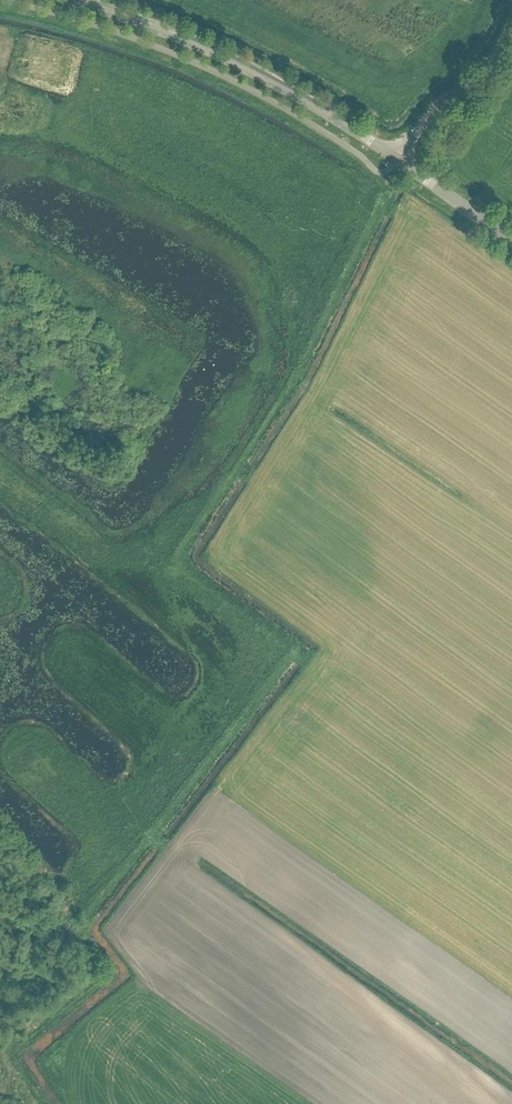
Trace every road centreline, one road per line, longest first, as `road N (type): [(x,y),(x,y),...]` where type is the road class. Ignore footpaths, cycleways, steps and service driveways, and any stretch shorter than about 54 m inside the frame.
road 1 (tertiary): [(397,158),(253,69),(78,0)]
road 2 (tertiary): [(397,158),(511,29)]
road 3 (tertiary): [(511,240),(397,158)]

